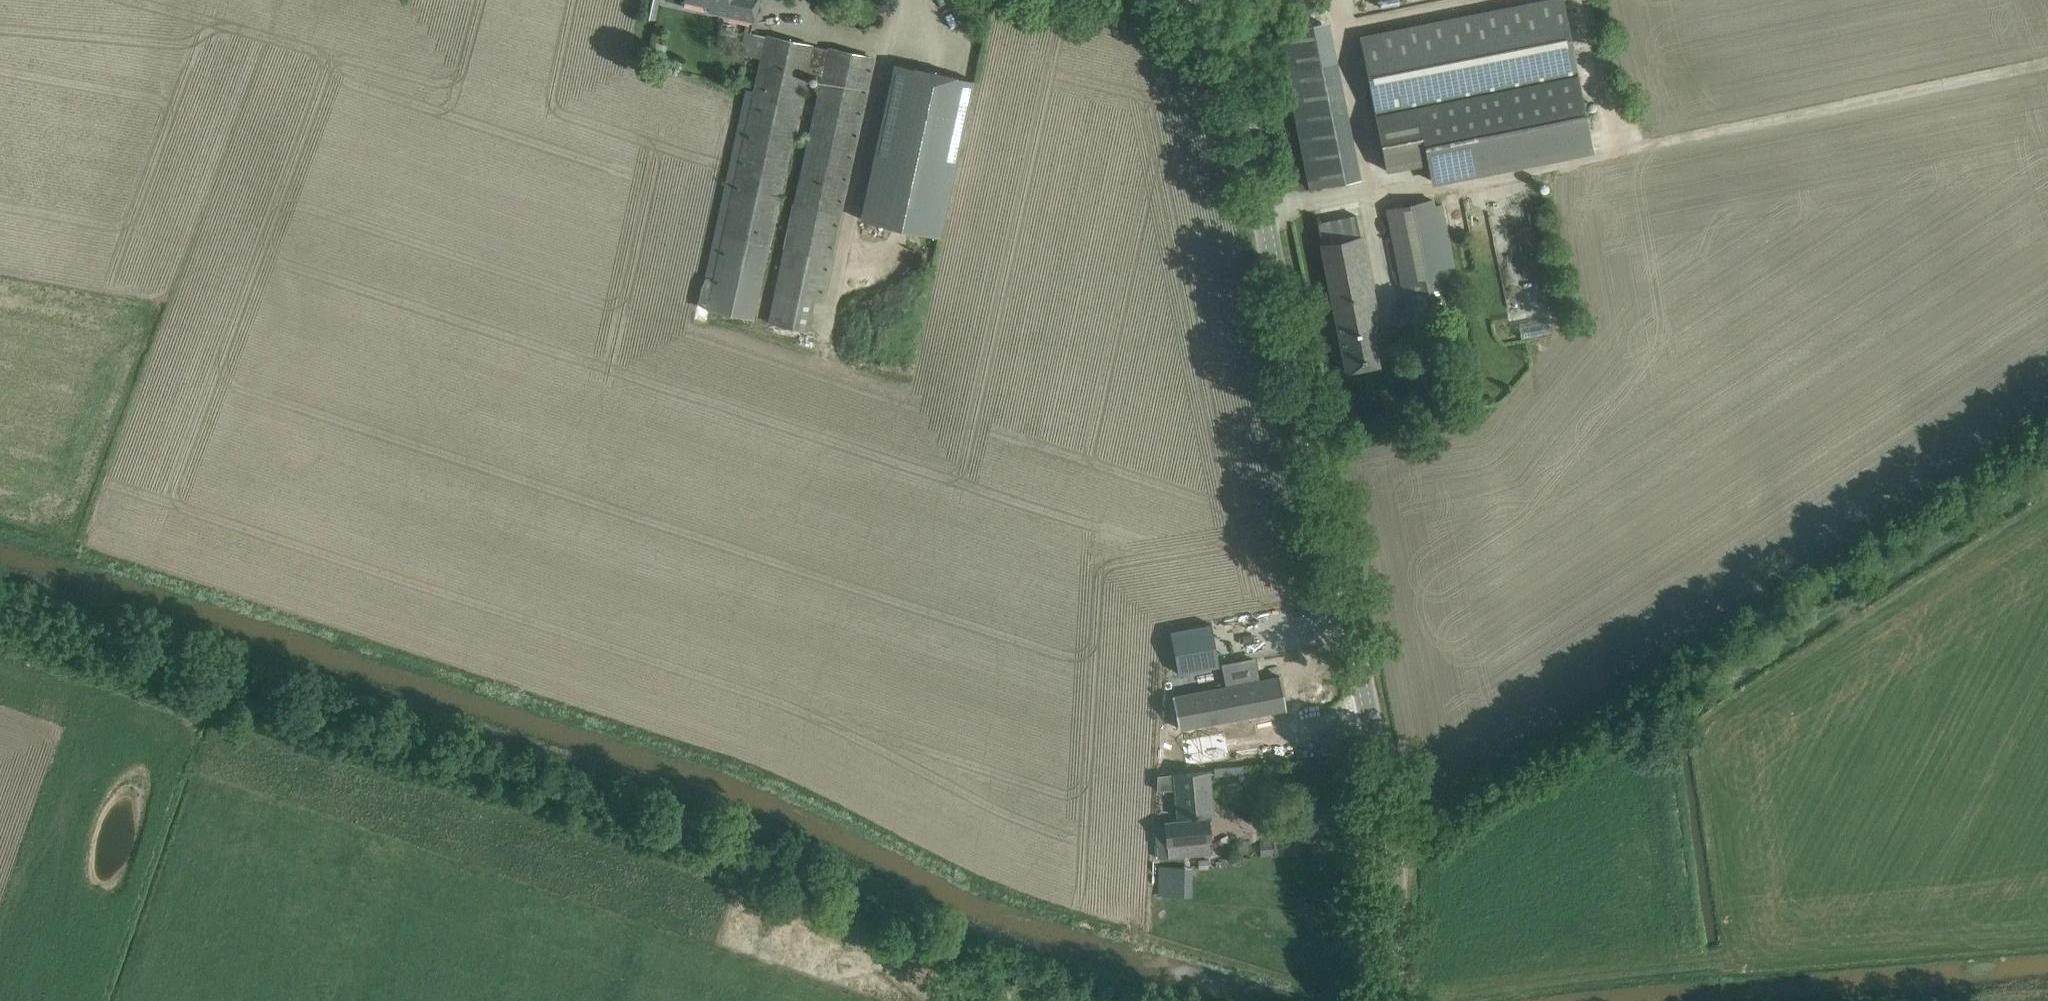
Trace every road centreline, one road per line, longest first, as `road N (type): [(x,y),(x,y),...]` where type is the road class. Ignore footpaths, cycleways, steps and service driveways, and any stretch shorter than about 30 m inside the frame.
road 1 (tertiary): [(1390,1000),(1394,880),(1381,780),(1236,80),(1216,36),(1164,0)]

